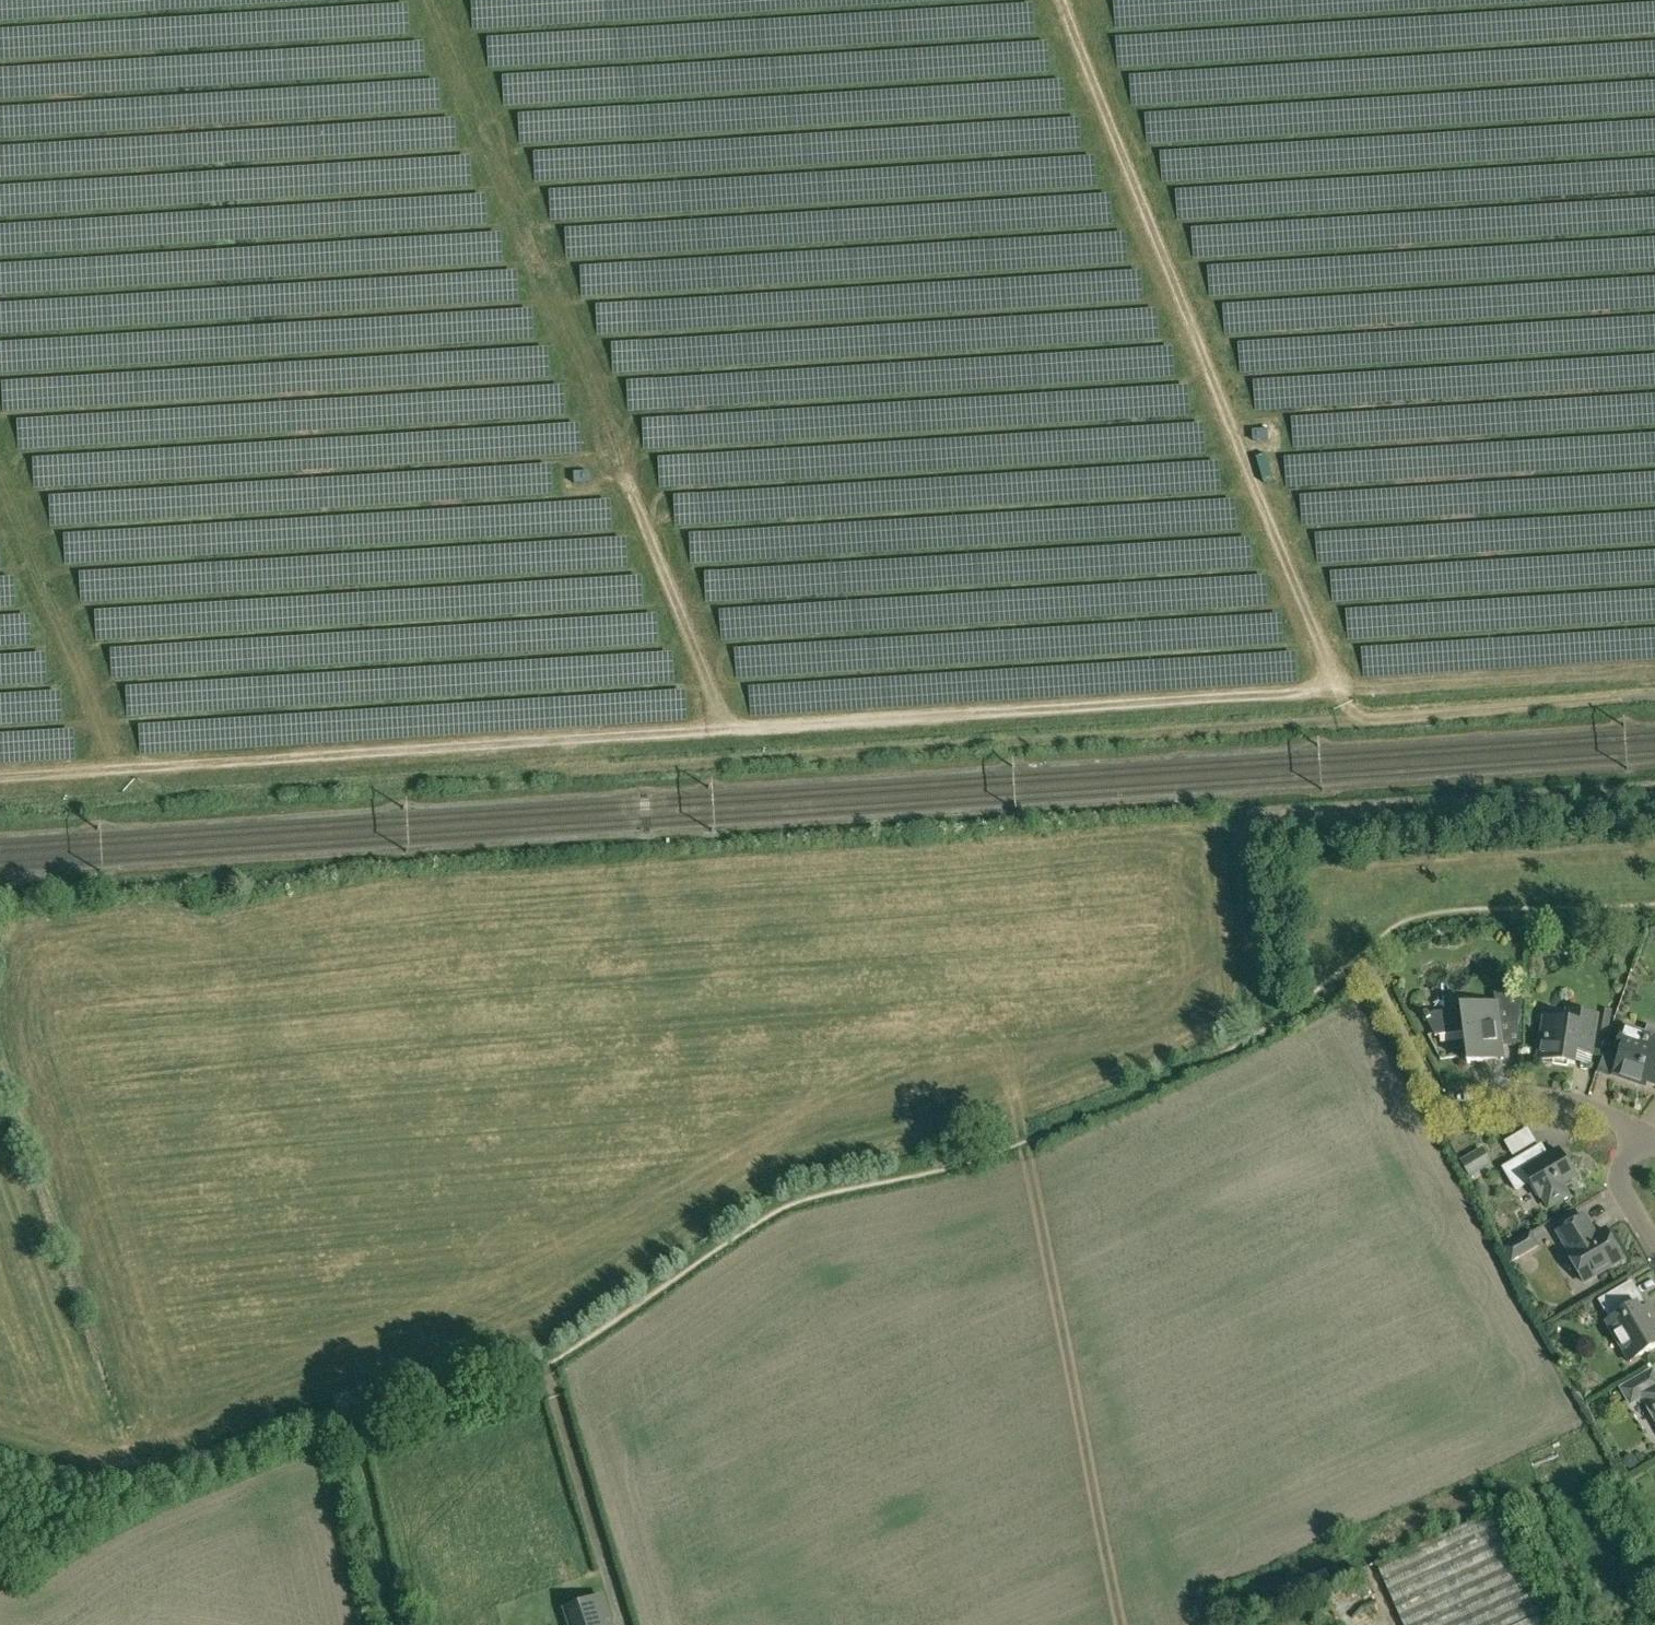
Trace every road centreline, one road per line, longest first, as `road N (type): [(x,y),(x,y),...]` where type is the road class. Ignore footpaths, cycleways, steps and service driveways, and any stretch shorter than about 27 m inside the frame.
road 1 (track): [(1621,699),(1379,720),(1345,705)]
road 2 (residential): [(1631,1125),(1548,1097),(1515,1093),(1445,1106)]
road 3 (residential): [(1654,1251),(1618,1188),(1631,1125)]

